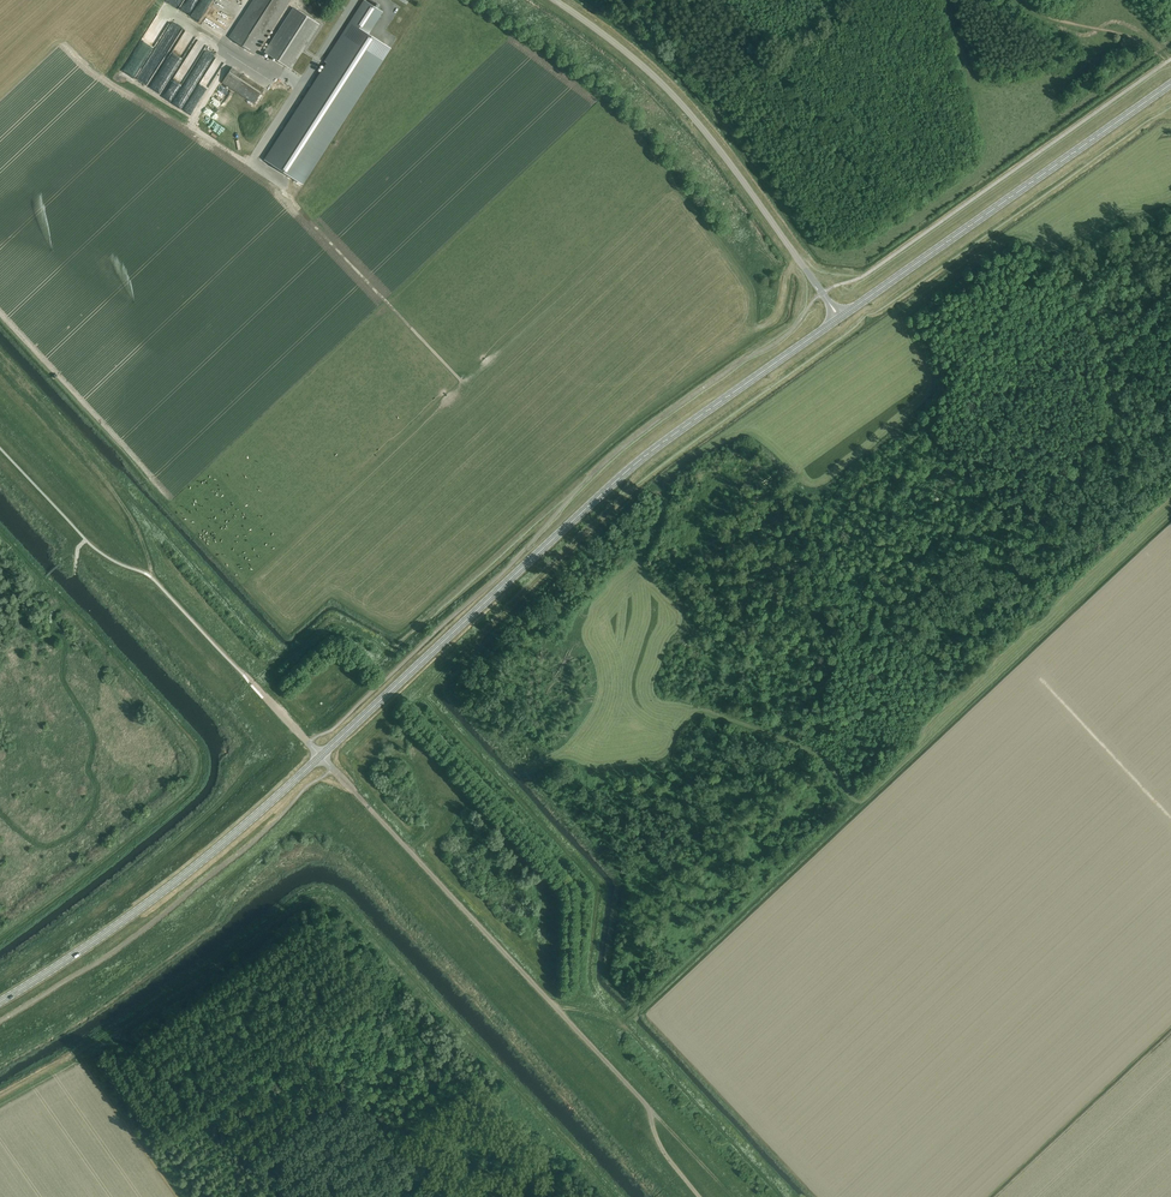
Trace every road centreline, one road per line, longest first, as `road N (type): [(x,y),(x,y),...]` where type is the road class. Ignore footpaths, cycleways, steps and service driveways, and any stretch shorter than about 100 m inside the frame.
road 1 (secondary): [(321,757),(648,454),(839,318)]
road 2 (unclassified): [(699,1196),(660,1145),(648,1107),(321,757)]
road 3 (tertiary): [(839,318),(690,115),(627,53),(554,0)]
road 4 (secondary): [(839,318),(1170,84)]
road 5 (secondary): [(0,1002),(164,891),(321,757)]
road 6 (track): [(0,1095),(76,1052),(114,1106)]
road 7 (track): [(648,1107),(732,1196)]

